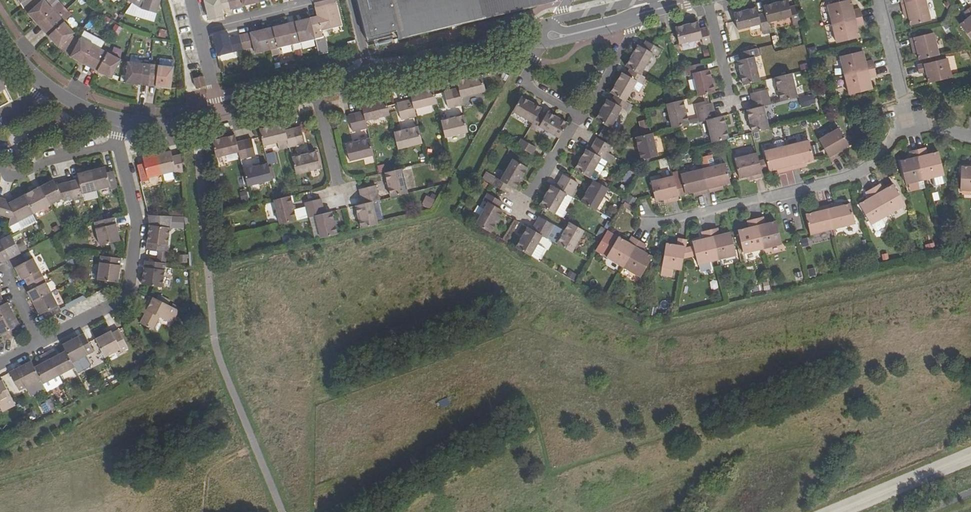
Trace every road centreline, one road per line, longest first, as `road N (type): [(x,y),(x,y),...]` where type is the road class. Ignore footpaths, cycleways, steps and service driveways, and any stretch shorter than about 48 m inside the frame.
road 1 (residential): [(909,121),(876,159),(842,179),(649,224)]
road 2 (residential): [(117,144),(136,210),(129,290),(39,344)]
road 3 (residential): [(544,39),(315,95)]
road 4 (residential): [(0,171),(5,180),(117,144)]
road 5 (residential): [(878,0),(909,121)]

